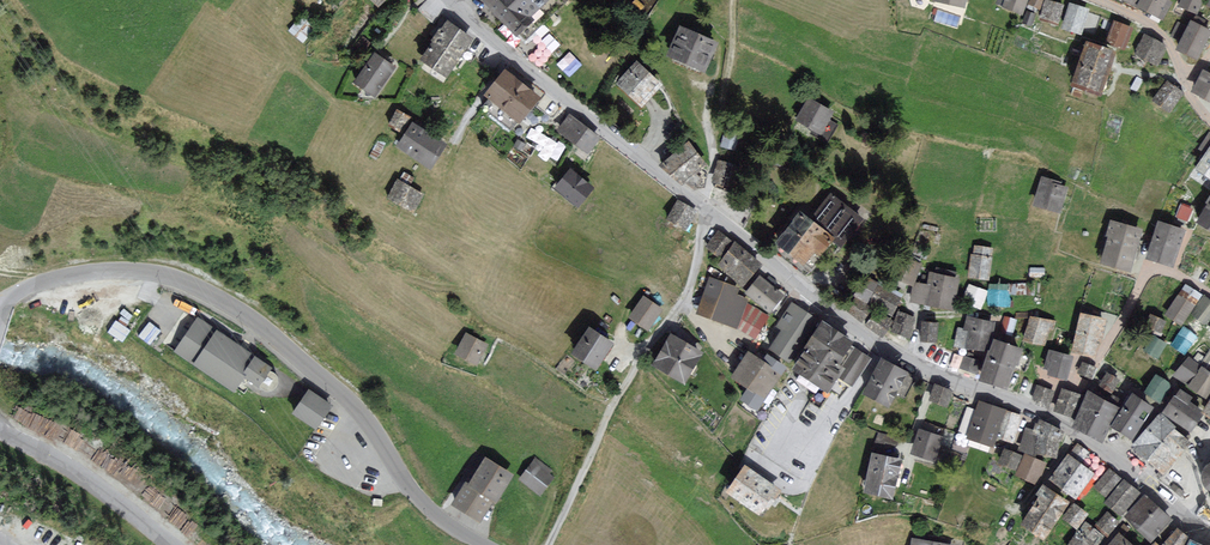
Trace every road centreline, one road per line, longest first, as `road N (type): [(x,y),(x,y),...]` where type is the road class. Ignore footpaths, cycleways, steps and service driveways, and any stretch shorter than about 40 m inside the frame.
road 1 (unclassified): [(483,544),(426,505),(335,387),(231,304),(184,281),(124,271),(41,283),(13,296),(0,326)]
road 2 (tertiary): [(705,209),(870,339),(1048,418)]
road 3 (residential): [(705,209),(688,290),(616,399),(549,544)]
road 4 (tertiary): [(451,0),(531,74),(705,209)]
road 5 (residential): [(1048,418),(1078,363),(1106,345),(1145,275),(1168,271),(1209,296)]
road 6 (unclassified): [(0,430),(101,488),(170,544)]
road 7 (residential): [(1121,466),(1169,395),(1177,368),(1209,330)]
road 8 (track): [(711,132),(730,66),(735,0)]
road 9 (residential): [(1100,0),(1156,28),(1185,82)]

